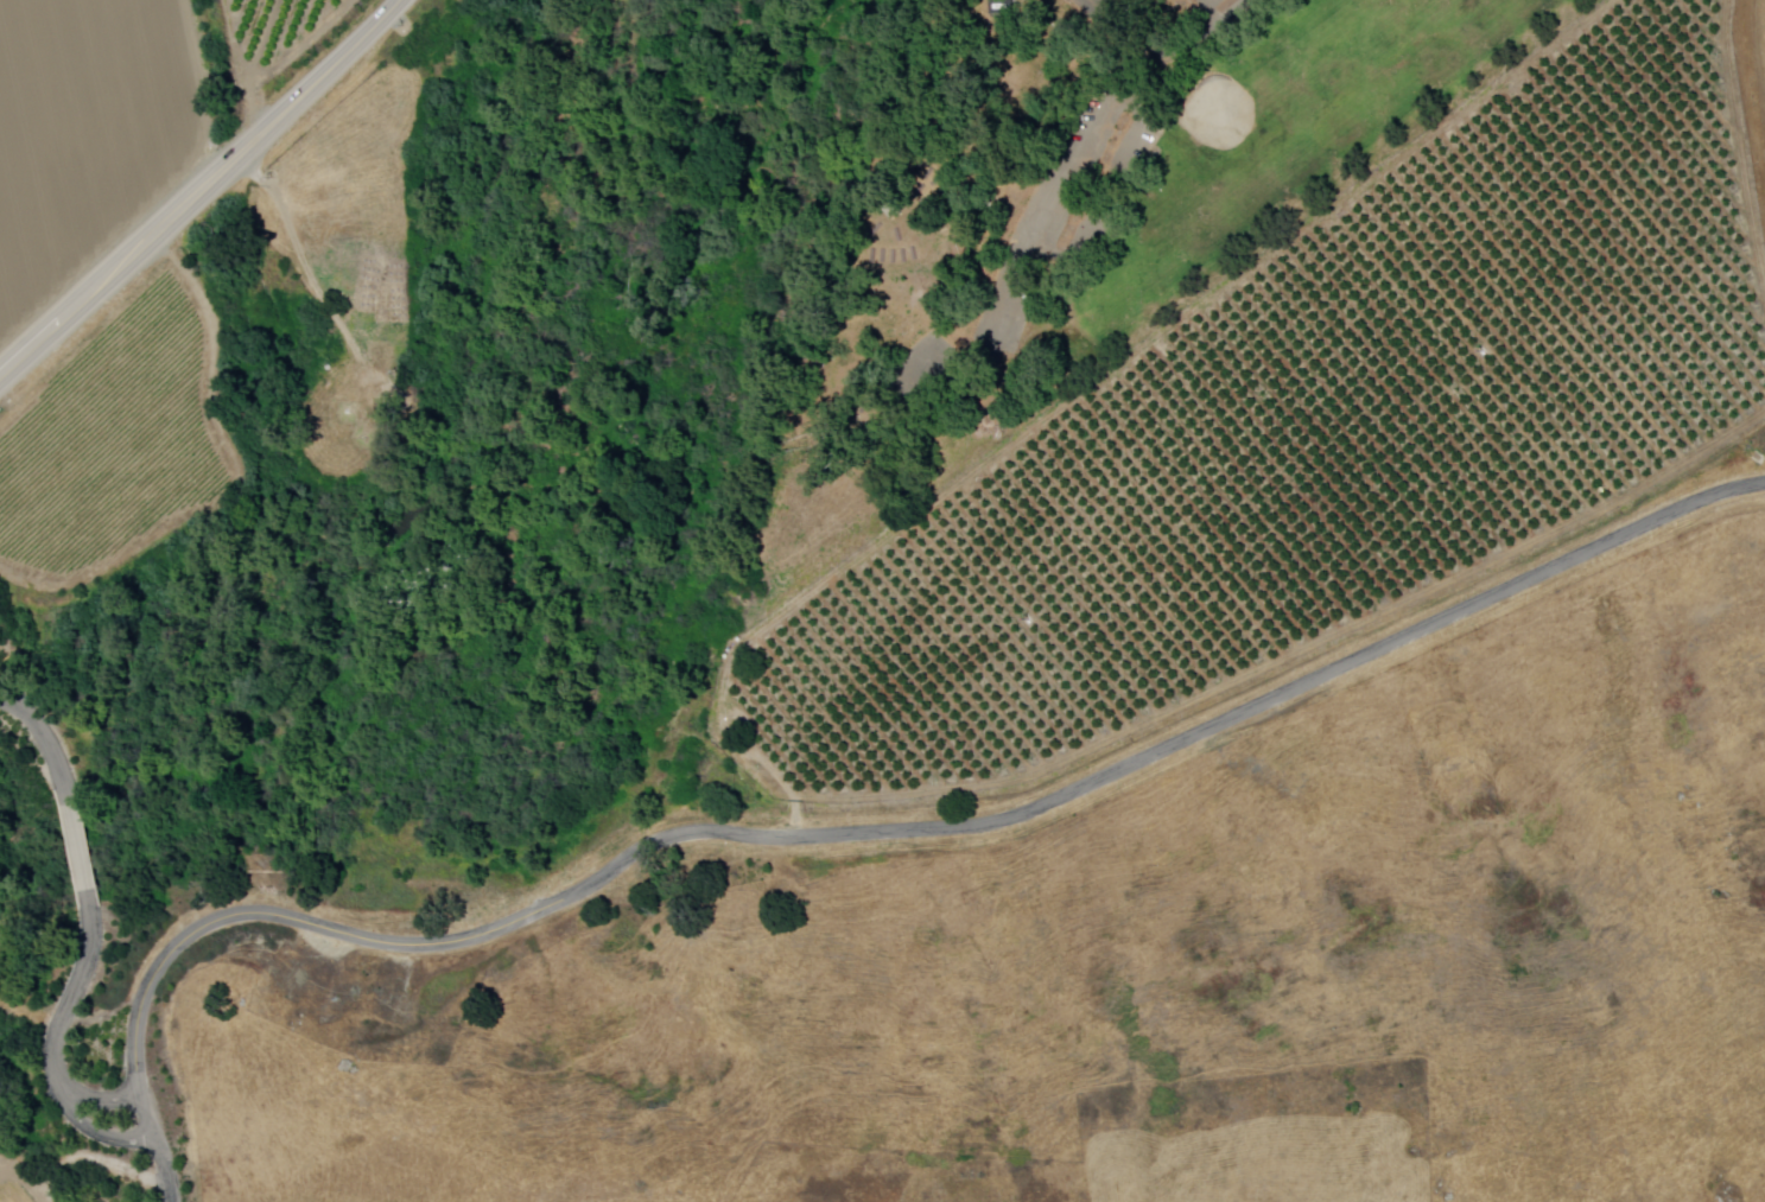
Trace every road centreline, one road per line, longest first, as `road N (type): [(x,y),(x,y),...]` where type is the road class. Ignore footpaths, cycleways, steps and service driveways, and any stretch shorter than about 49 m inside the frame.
road 1 (residential): [(155,1140),(139,1100),(136,1029),(166,952),(220,917),(271,914),(431,946),(542,914),(658,841),(707,831),(767,839),(993,826),(1115,778),(1704,501),(1764,487)]
road 2 (tertiary): [(0,383),(406,0)]
road 3 (residential): [(52,1061),(61,1018),(88,972),(95,914)]
road 4 (residential): [(52,1061),(63,1102),(87,1127),(155,1140)]
road 5 (residential): [(95,914),(68,786)]

